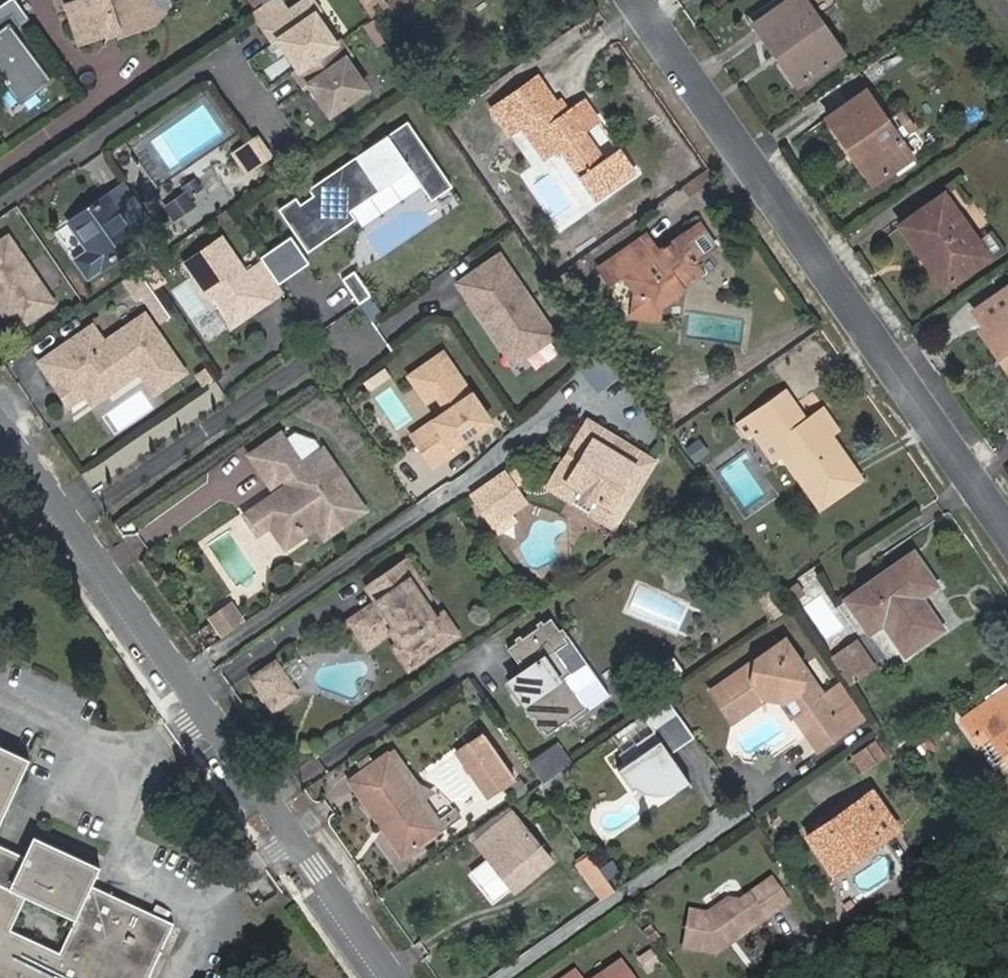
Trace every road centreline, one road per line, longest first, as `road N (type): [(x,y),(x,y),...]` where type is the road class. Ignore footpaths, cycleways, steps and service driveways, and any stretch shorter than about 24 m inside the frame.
road 1 (residential): [(1007,522),(643,0)]
road 2 (residential): [(0,206),(217,57),(282,154)]
road 3 (residential): [(182,682),(392,977)]
road 4 (residential): [(182,682),(442,501)]
road 5 (residential): [(74,530),(320,364)]
road 6 (residential): [(507,977),(737,817)]
road 7 (residential): [(74,530),(182,682)]
road 8 (residential): [(0,426),(74,530)]

